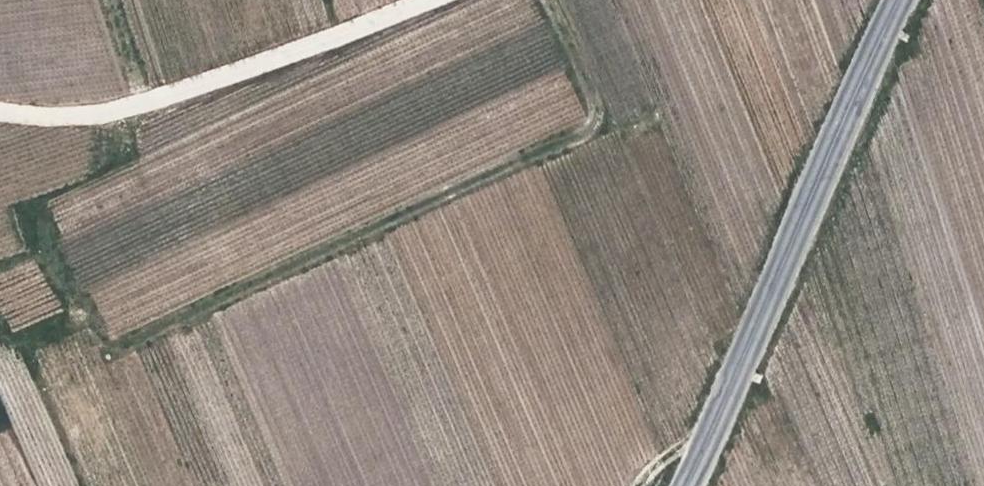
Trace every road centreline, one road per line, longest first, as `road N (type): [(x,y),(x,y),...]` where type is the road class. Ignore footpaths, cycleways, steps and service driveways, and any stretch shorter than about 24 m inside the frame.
road 1 (tertiary): [(900,0),(683,485)]
road 2 (unclassified): [(0,114),(100,120),(143,110),(430,0)]

